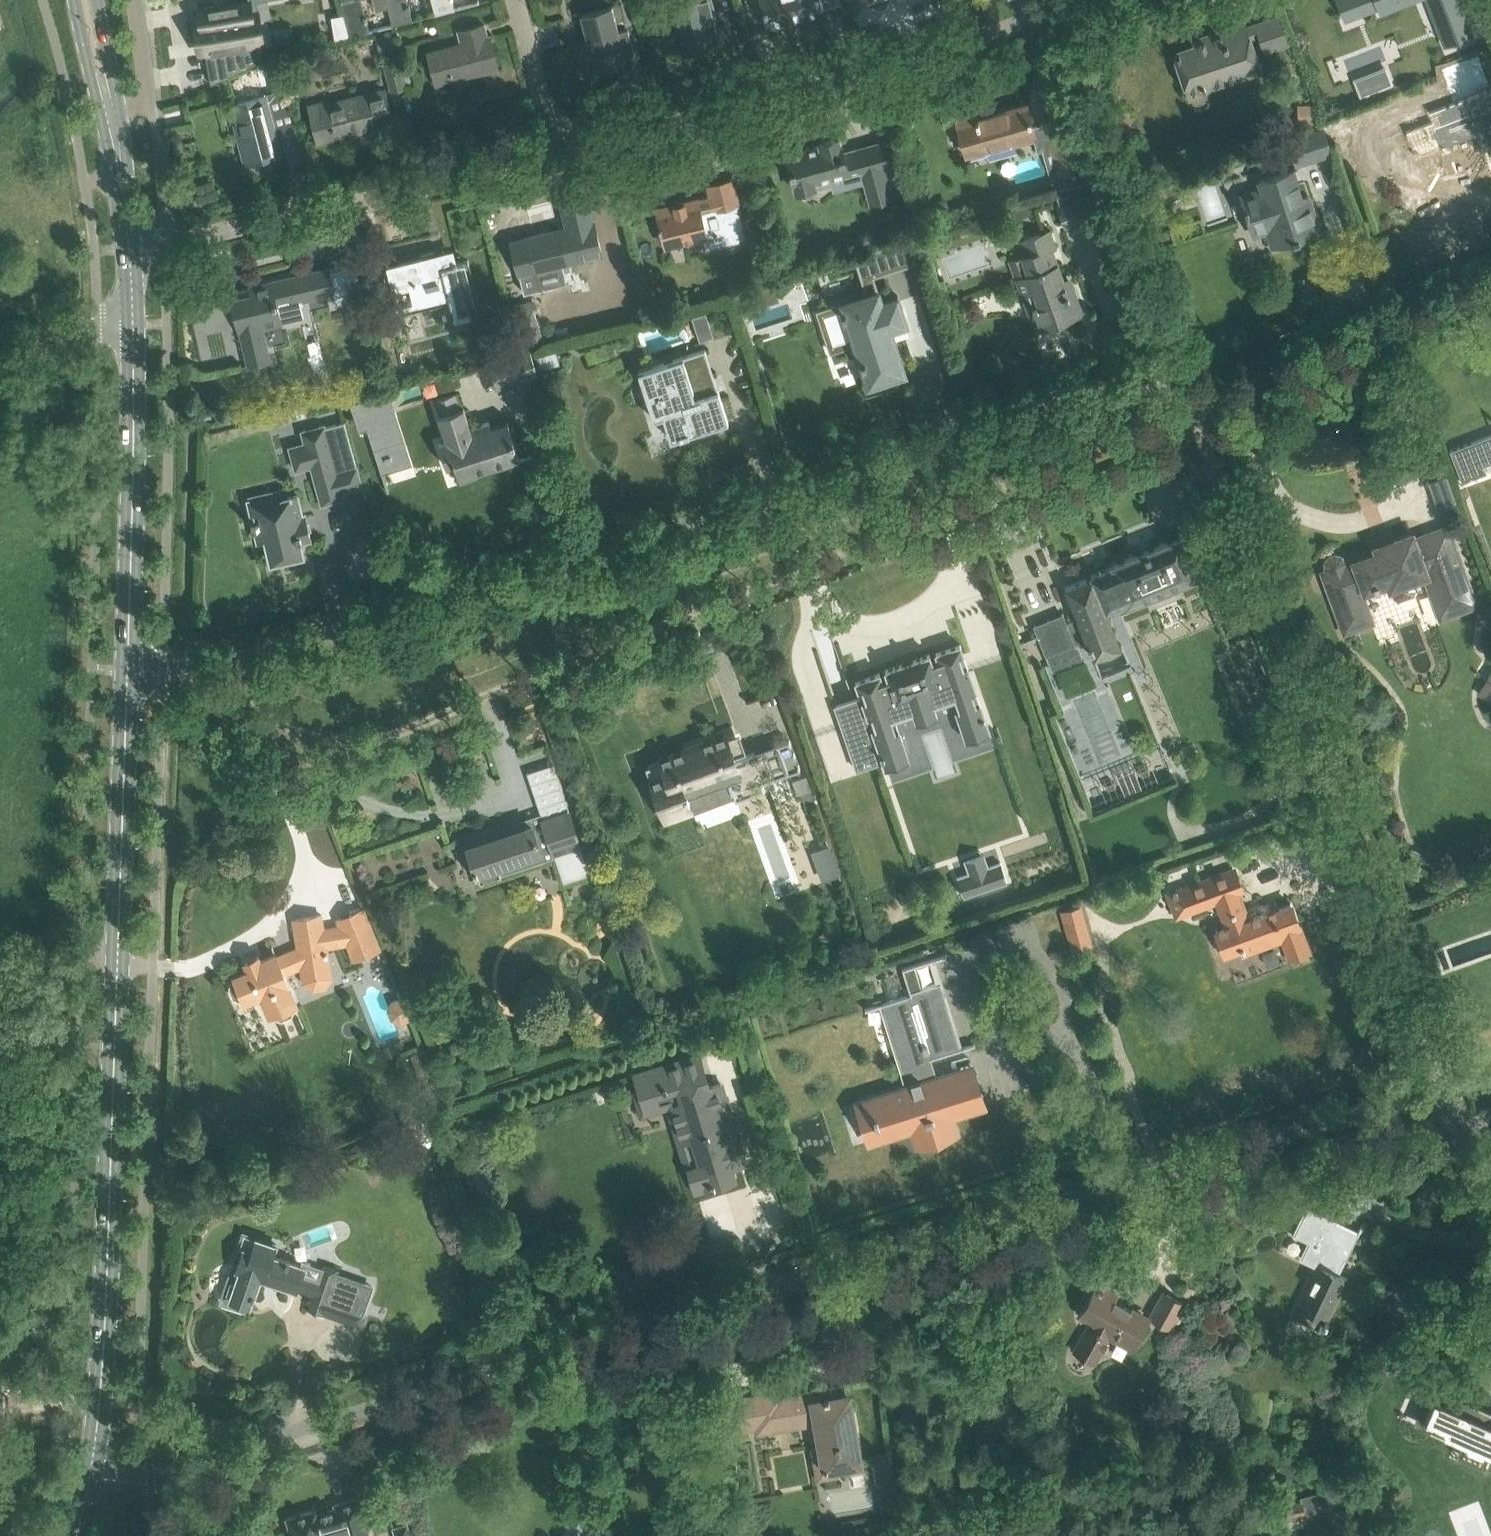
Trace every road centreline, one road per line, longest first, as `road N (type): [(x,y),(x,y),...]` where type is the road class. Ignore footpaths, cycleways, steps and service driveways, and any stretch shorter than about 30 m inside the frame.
road 1 (residential): [(90,1477),(151,1480),(1411,1095),(1439,1097)]
road 2 (residential): [(243,655),(276,765),(301,775),(1192,408)]
road 3 (residential): [(1192,408),(1172,378),(1151,376),(498,587),(243,655)]
road 4 (secondary): [(90,1477),(101,1397),(128,670)]
road 5 (residential): [(554,149),(833,80),(1092,0)]
road 6 (residential): [(129,250),(554,149)]
road 7 (secondary): [(128,670),(133,315)]
road 8 (unclassified): [(1192,408),(1490,287)]
road 9 (unclassified): [(0,393),(79,328),(133,315)]
road 10 (residential): [(554,149),(515,0)]
road 11 (unclassified): [(1490,1221),(1439,1097)]
road 12 (unclassified): [(121,110),(148,87),(136,0)]

